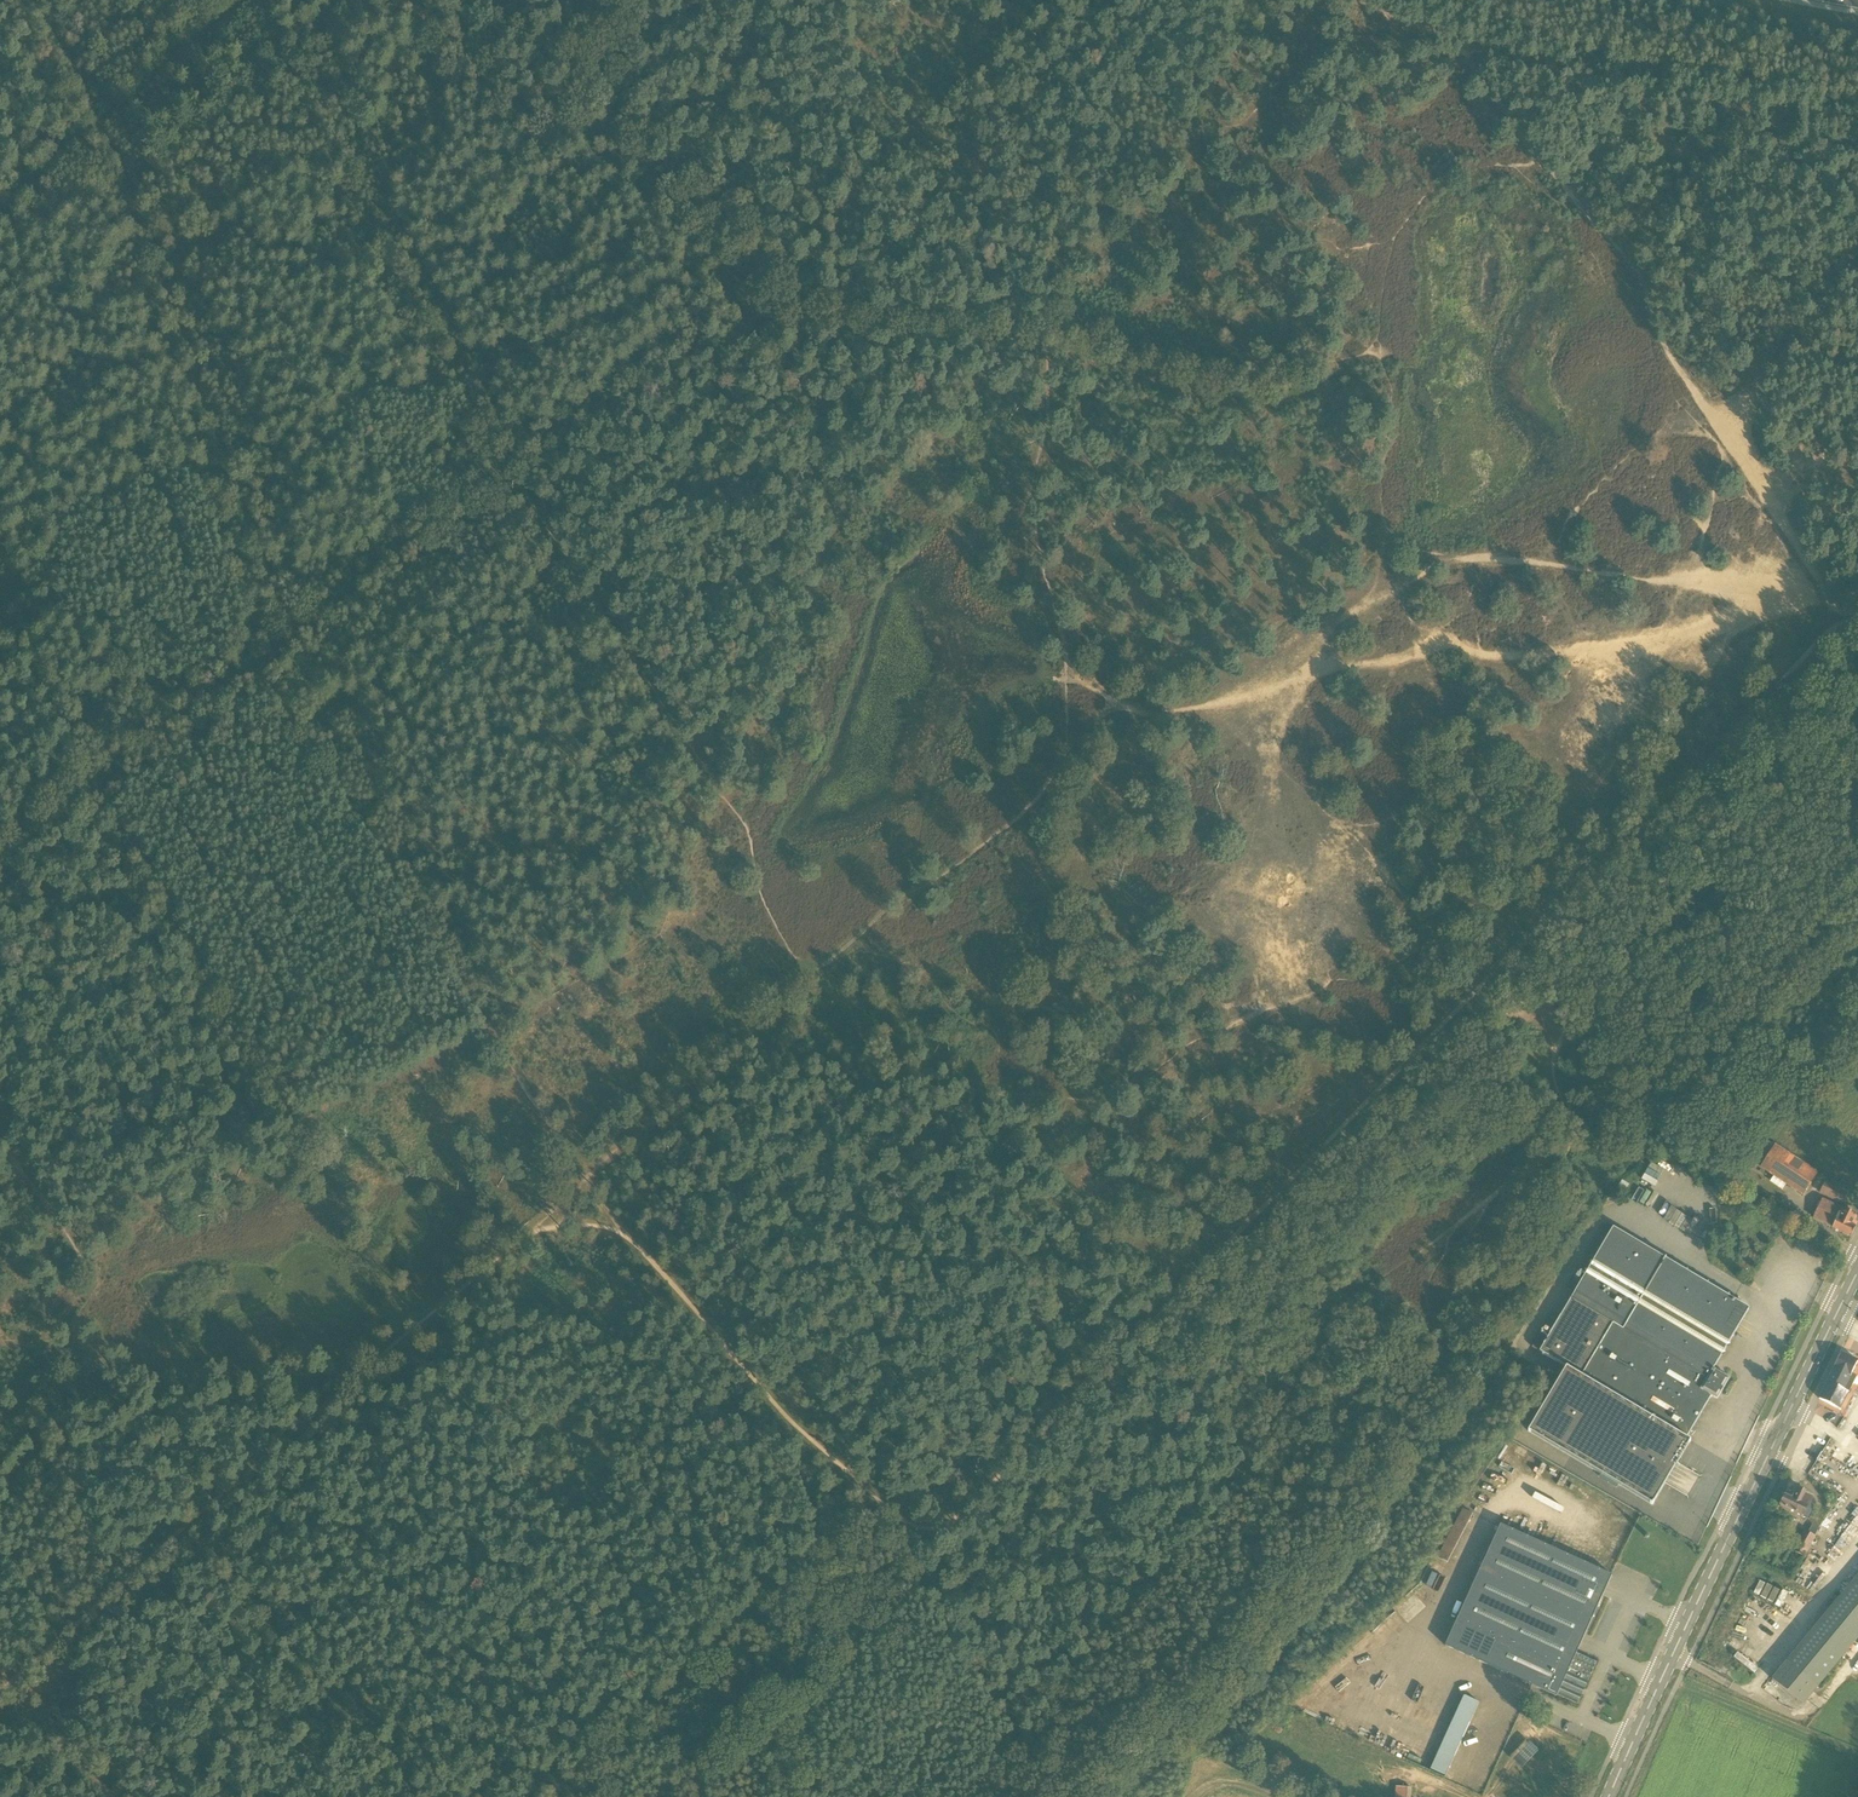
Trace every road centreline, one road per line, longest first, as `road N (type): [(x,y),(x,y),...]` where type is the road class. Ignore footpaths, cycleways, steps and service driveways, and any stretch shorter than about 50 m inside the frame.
road 1 (secondary): [(1612,1796),(1857,1284)]

